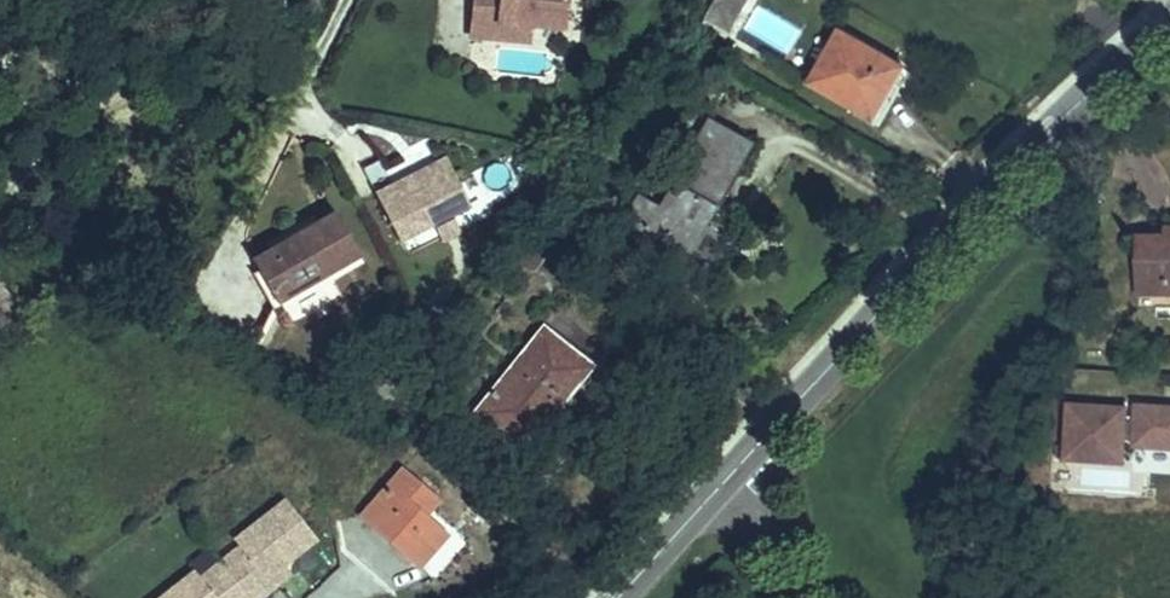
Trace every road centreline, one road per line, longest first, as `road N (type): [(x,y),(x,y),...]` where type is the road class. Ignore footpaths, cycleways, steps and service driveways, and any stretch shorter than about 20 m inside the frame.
road 1 (residential): [(754,468),(858,344),(1169,29)]
road 2 (residential): [(644,597),(754,468)]
road 3 (residential): [(754,468),(785,597)]

